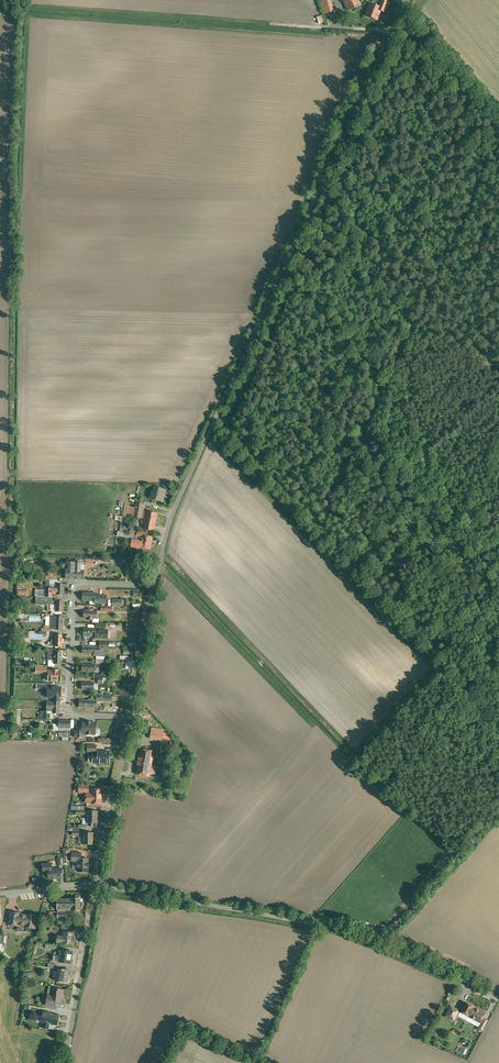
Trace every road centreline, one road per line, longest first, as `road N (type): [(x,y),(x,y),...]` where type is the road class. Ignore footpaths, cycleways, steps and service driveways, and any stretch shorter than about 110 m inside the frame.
road 1 (unclassified): [(405,0),(167,525),(155,585)]
road 2 (track): [(212,427),(227,431),(335,203),(498,372)]
road 3 (unclassified): [(98,885),(333,928),(498,999)]
road 4 (track): [(268,340),(498,574)]
road 5 (track): [(498,137),(410,39),(335,197)]
road 6 (residential): [(127,718),(69,713),(73,593),(81,585),(155,585)]
road 7 (unclassified): [(63,1062),(98,885)]
road 8 (unclassified): [(127,718),(98,885)]
road 9 (unclassified): [(155,585),(127,718)]

